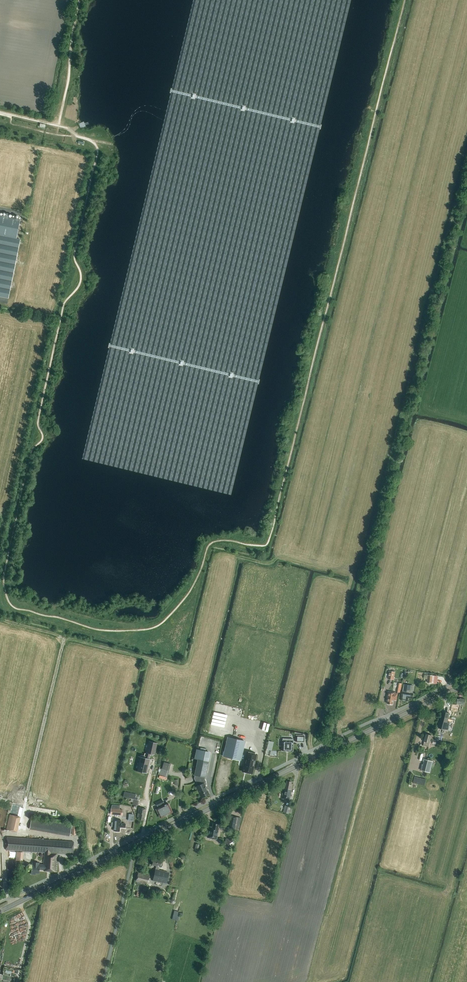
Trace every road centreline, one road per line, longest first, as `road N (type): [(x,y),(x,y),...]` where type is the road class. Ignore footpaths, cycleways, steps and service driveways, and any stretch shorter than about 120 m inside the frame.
road 1 (tertiary): [(0,912),(466,684)]

